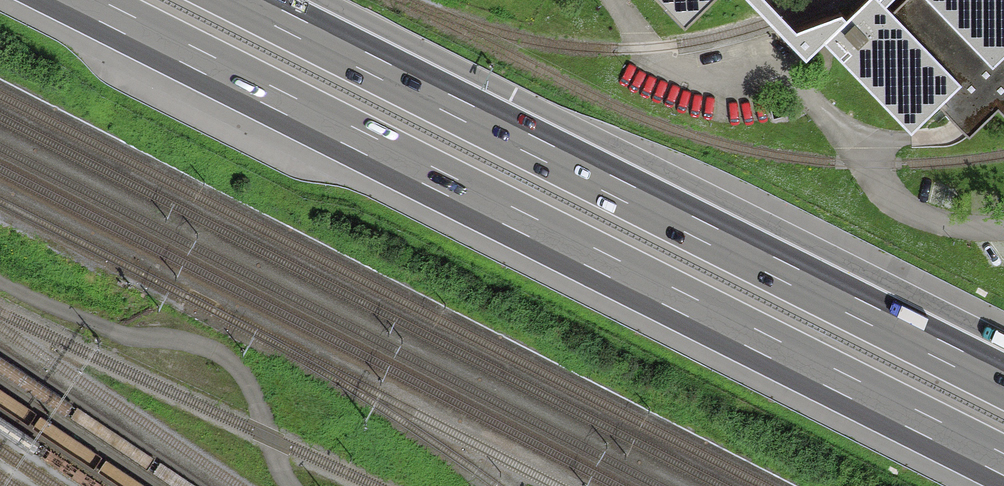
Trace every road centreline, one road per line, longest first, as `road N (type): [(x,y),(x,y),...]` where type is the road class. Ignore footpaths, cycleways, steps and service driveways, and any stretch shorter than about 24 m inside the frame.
road 1 (motorway): [(77,0),(1003,465)]
road 2 (motorway): [(1003,382),(244,0)]

